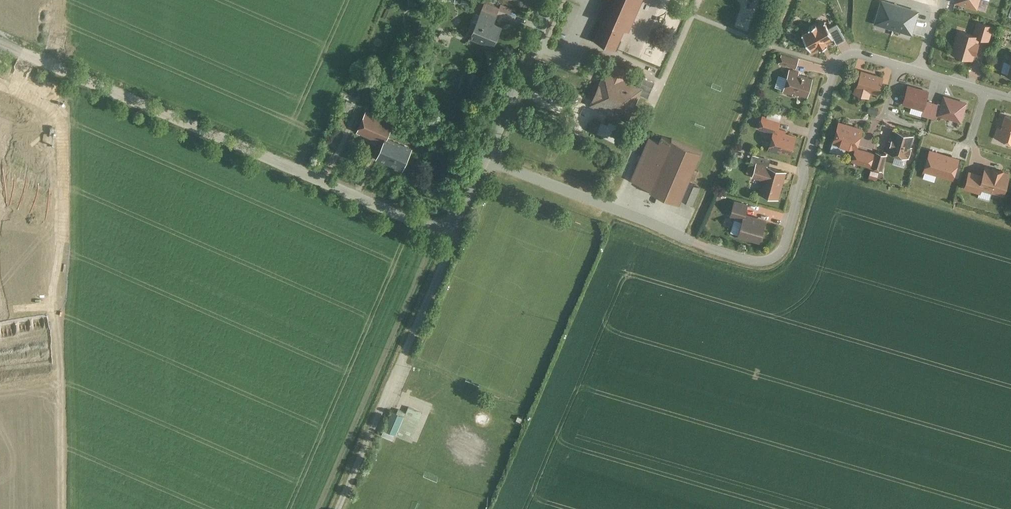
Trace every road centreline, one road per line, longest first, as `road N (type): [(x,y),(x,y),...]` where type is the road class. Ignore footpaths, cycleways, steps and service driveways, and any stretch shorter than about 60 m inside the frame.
road 1 (residential): [(486,161),(762,261),(782,251),(842,59),(860,53),(1010,97)]
road 2 (tertiary): [(486,161),(457,217),(431,224),(0,41)]
road 3 (tertiary): [(553,0),(486,161)]

